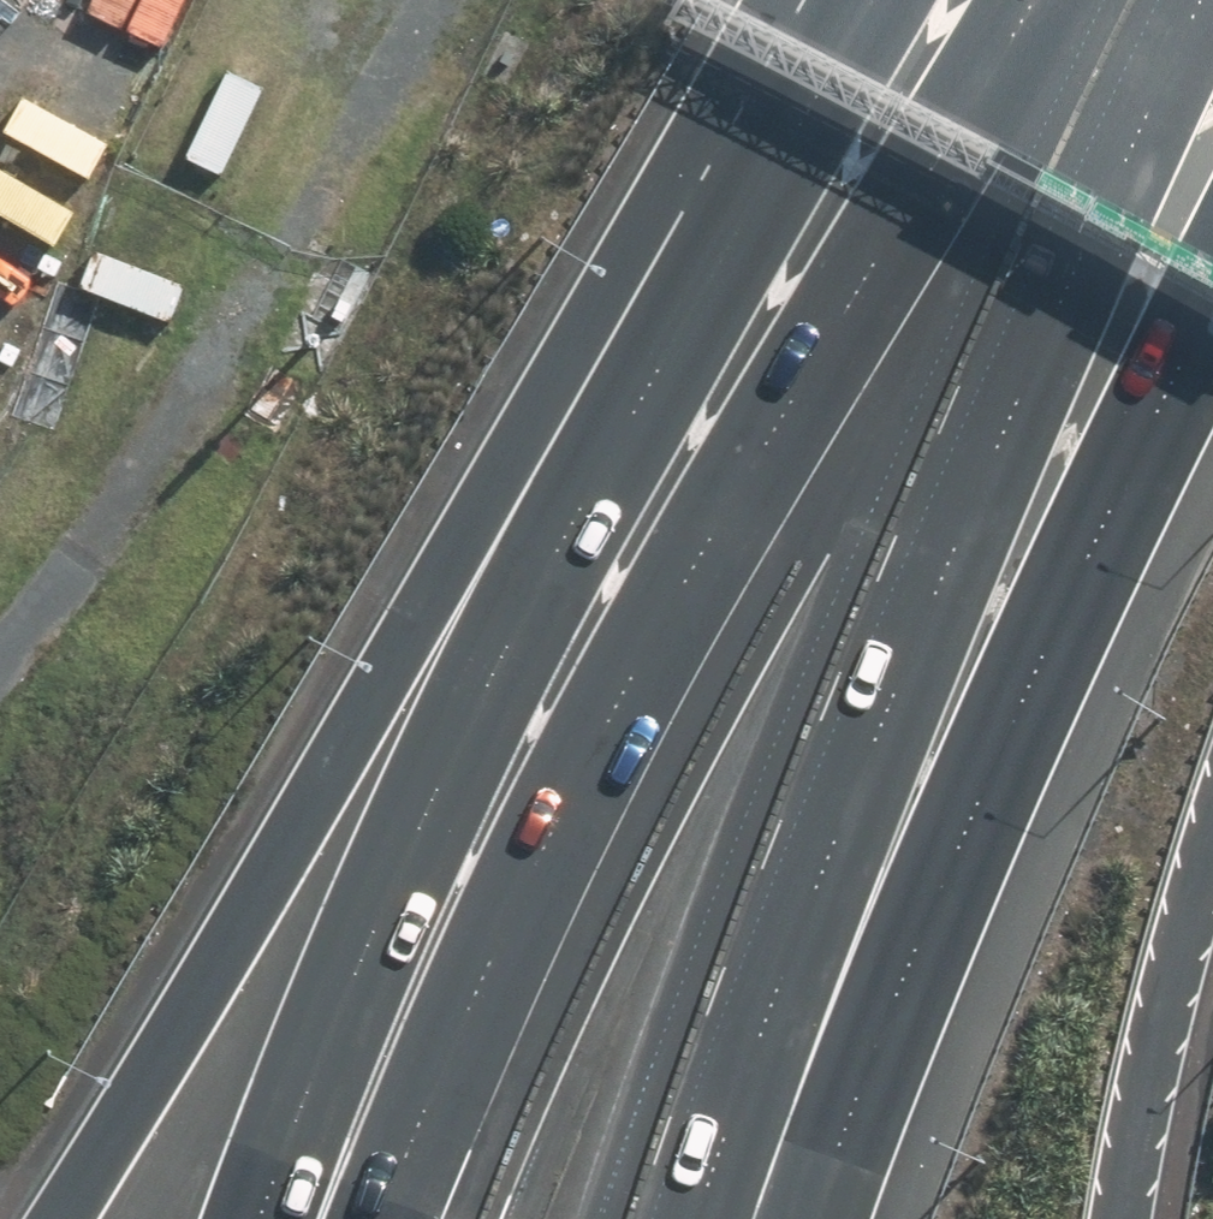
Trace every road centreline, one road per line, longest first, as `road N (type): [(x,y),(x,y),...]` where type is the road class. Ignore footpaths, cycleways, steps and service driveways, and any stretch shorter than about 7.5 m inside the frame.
road 1 (motorway): [(382,1218),(578,788),(1105,0)]
road 2 (motorway): [(1139,0),(842,800),(696,1218)]
road 3 (motorway): [(69,1218),(417,647),(676,291)]
road 4 (motorway): [(259,1218),(524,584),(676,291)]
road 5 (motorway): [(1212,296),(1077,569),(816,1218)]
road 6 (motorway): [(1212,842),(1163,1023),(1121,1218)]
road 7 (motorway): [(676,291),(856,0)]

